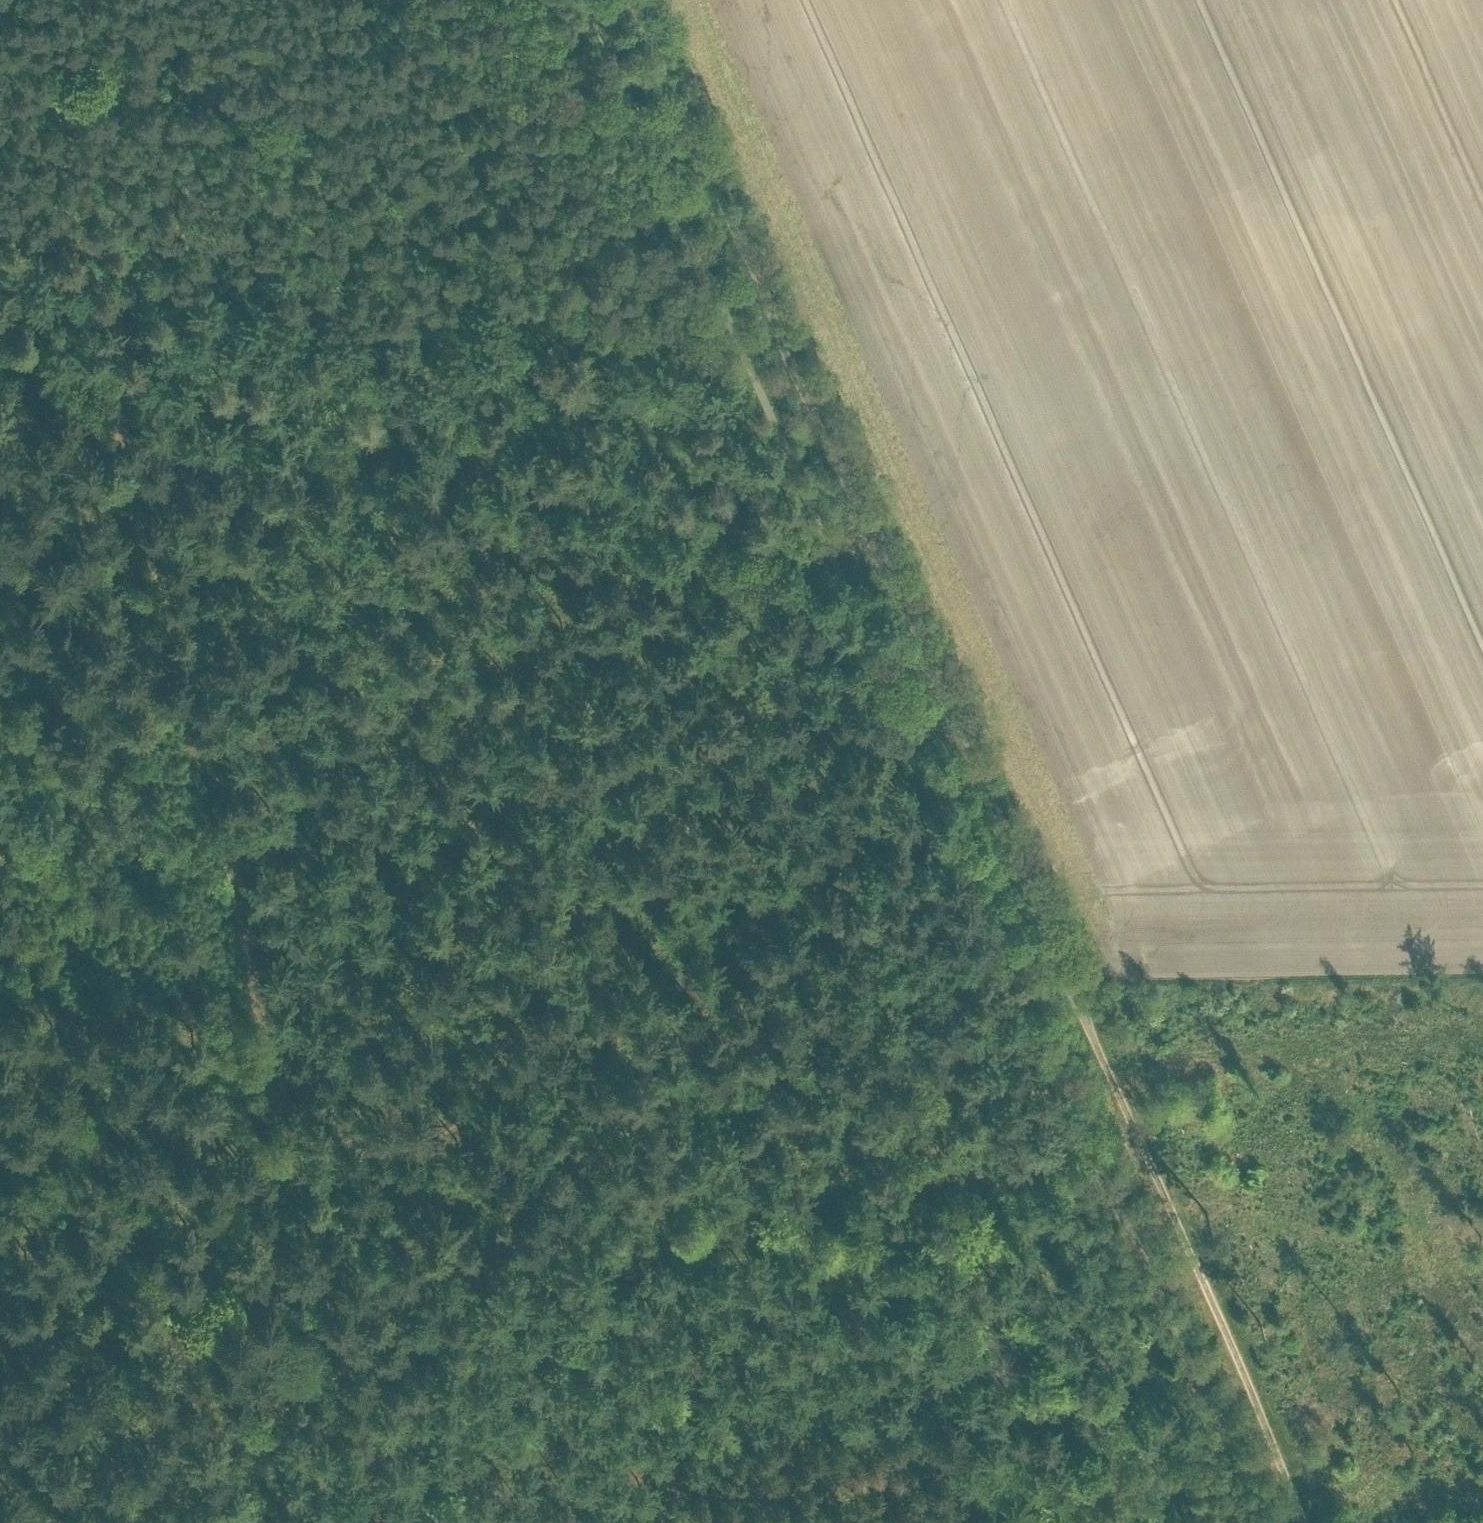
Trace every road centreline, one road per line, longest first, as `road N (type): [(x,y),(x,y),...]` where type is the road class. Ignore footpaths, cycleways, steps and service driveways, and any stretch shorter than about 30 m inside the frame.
road 1 (track): [(1304,1522),(868,544)]
road 2 (track): [(116,376),(868,544)]
road 3 (track): [(868,544),(671,93)]

